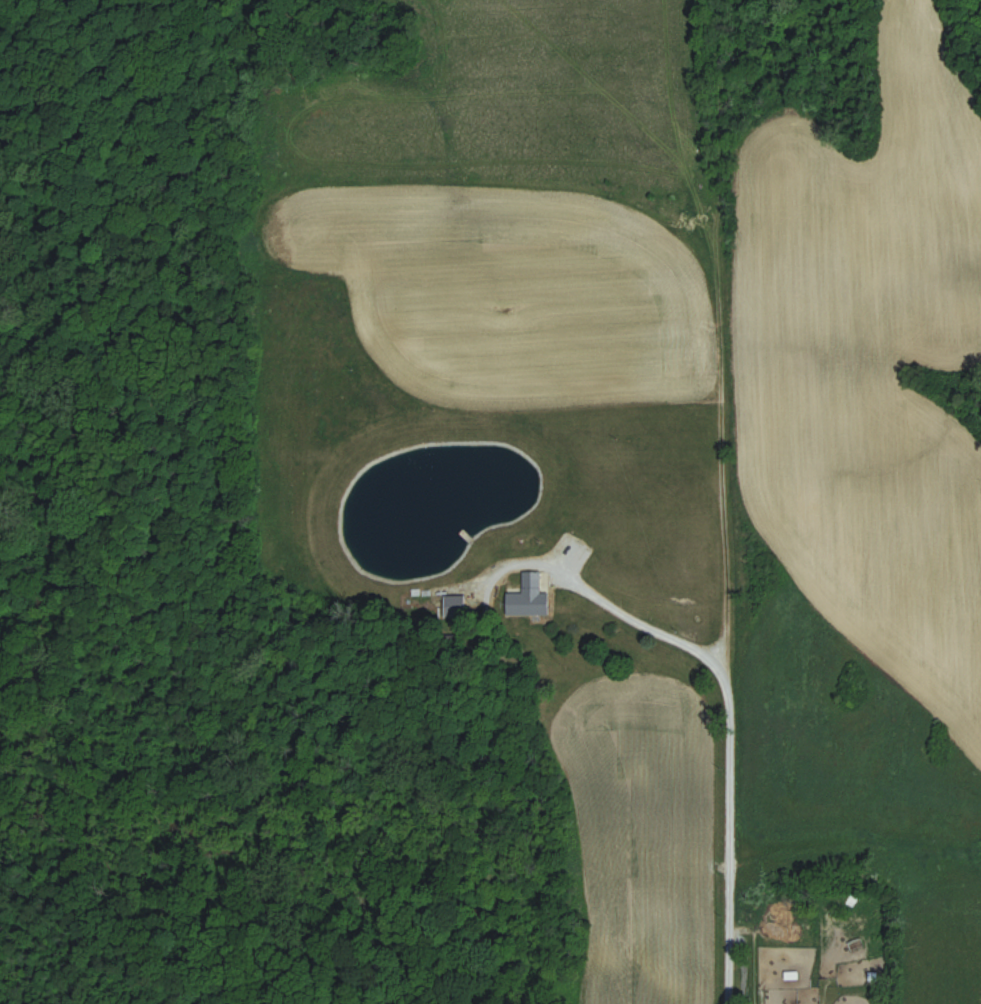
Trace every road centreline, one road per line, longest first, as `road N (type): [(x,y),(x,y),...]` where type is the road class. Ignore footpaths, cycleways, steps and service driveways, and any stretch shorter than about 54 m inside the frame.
road 1 (residential): [(724,1003),(722,658),(672,643),(565,570),(547,577)]

